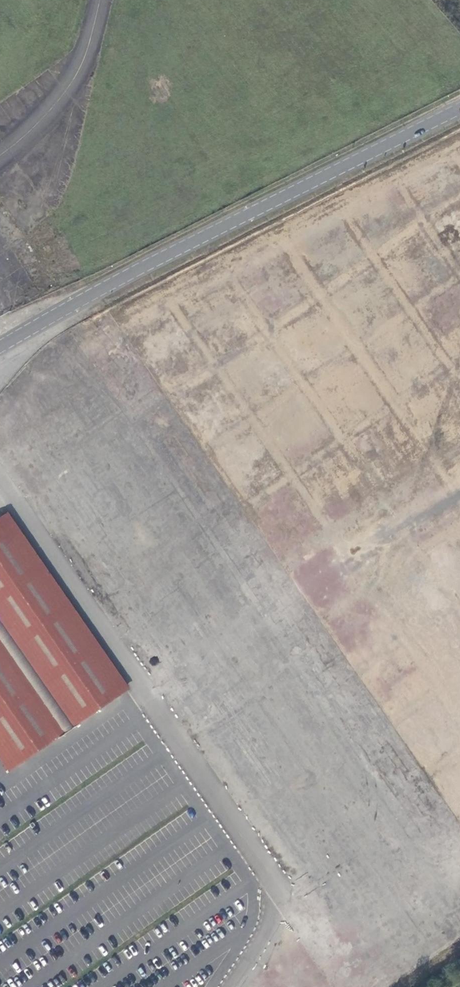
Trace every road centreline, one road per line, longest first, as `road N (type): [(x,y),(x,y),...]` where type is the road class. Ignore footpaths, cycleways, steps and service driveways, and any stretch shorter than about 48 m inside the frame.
road 1 (tertiary): [(459,109),(0,350)]

